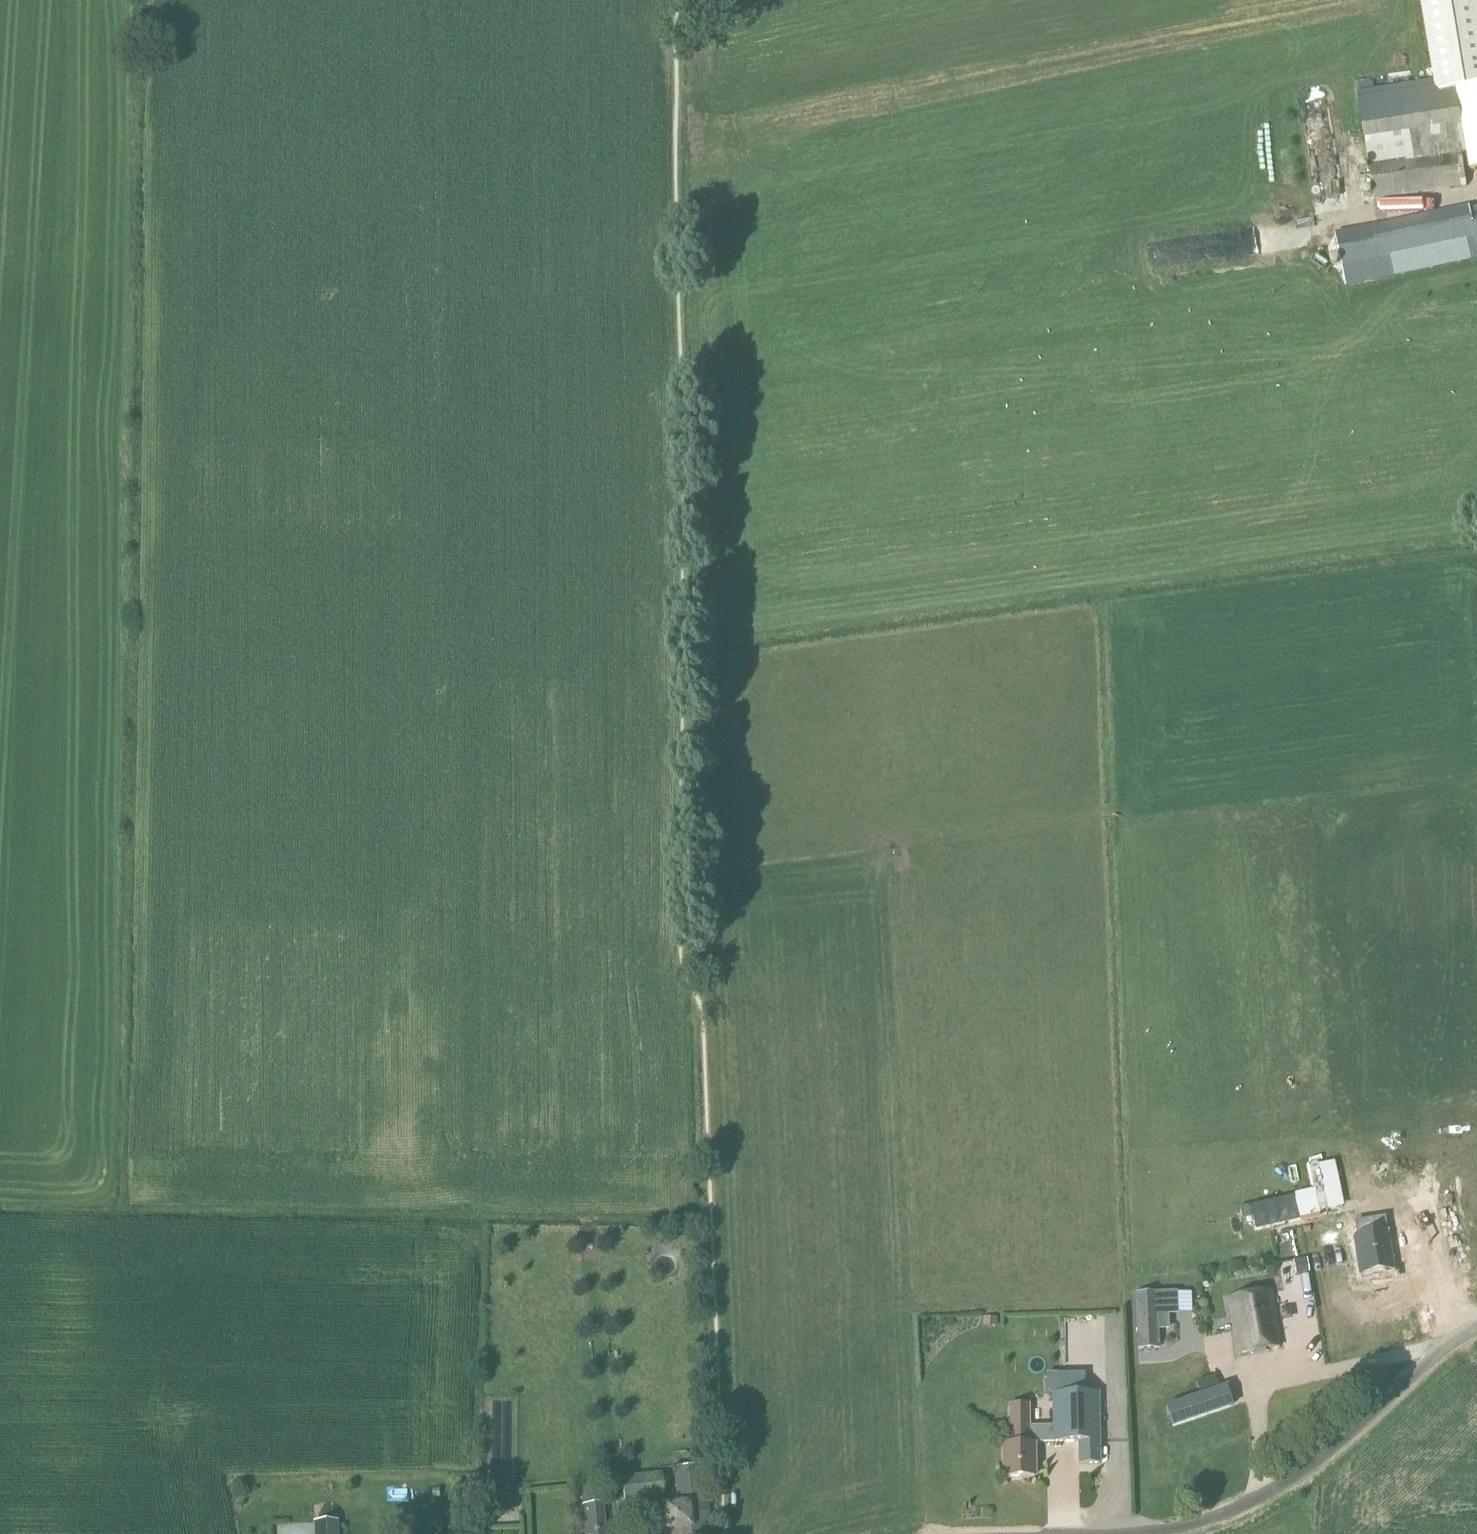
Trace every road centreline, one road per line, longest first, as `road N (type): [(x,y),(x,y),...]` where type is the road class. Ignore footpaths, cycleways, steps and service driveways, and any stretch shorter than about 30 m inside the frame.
road 1 (unclassified): [(1150,1533),(1205,1526),(1326,1467),(1442,1348),(1476,1328)]

